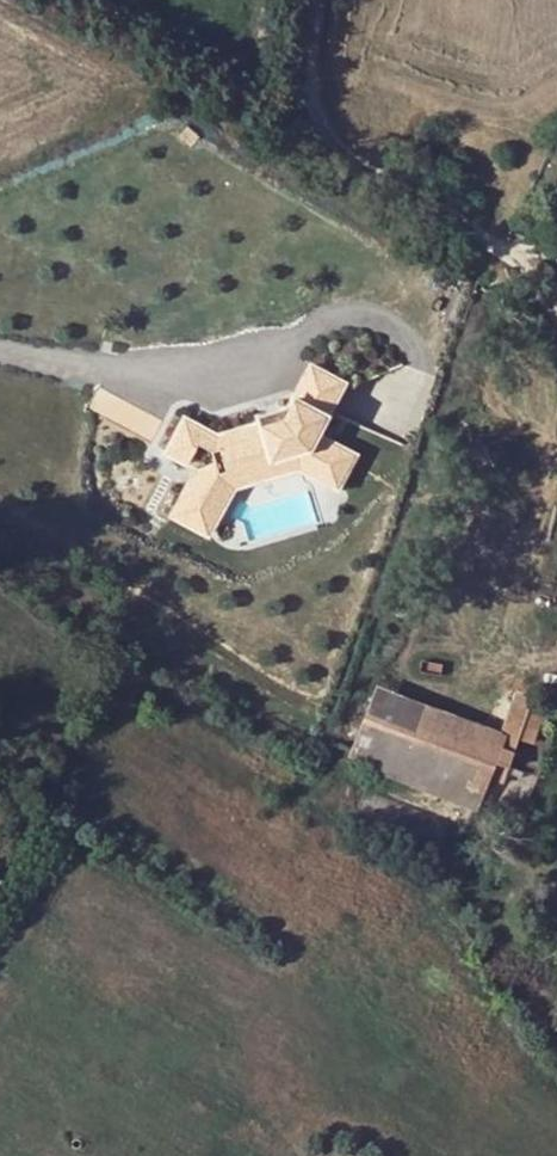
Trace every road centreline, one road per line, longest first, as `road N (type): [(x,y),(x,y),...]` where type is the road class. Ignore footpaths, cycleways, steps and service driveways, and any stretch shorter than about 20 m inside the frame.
road 1 (track): [(556,306),(546,284),(497,245),(383,176),(319,126),(310,33),(321,0)]

